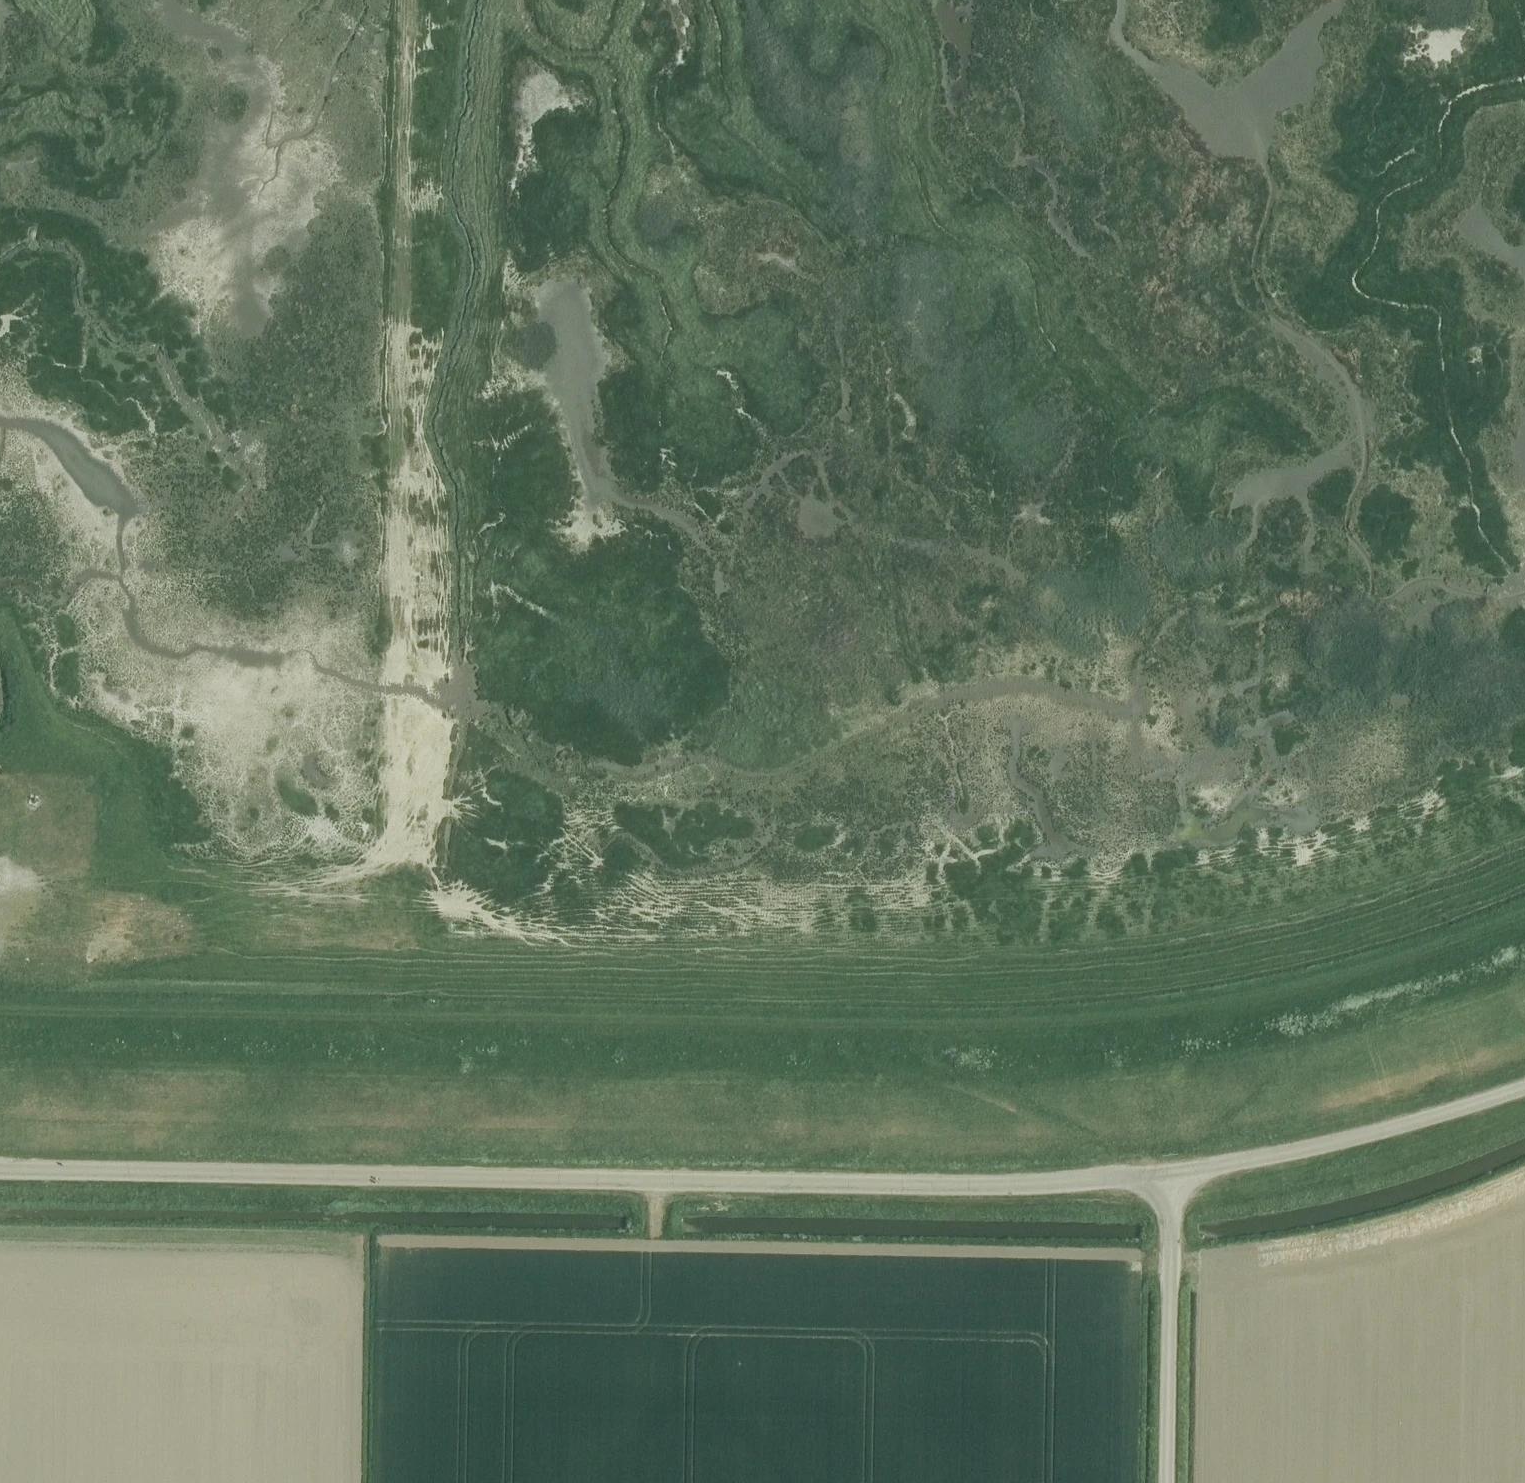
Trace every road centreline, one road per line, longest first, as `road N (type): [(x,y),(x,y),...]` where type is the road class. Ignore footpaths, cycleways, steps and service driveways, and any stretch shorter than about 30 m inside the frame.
road 1 (unclassified): [(1175,1175),(1016,1191),(0,1174)]
road 2 (unclassified): [(1524,1089),(1316,1152),(1175,1175)]
road 3 (unclassified): [(1170,1482),(1175,1175)]

